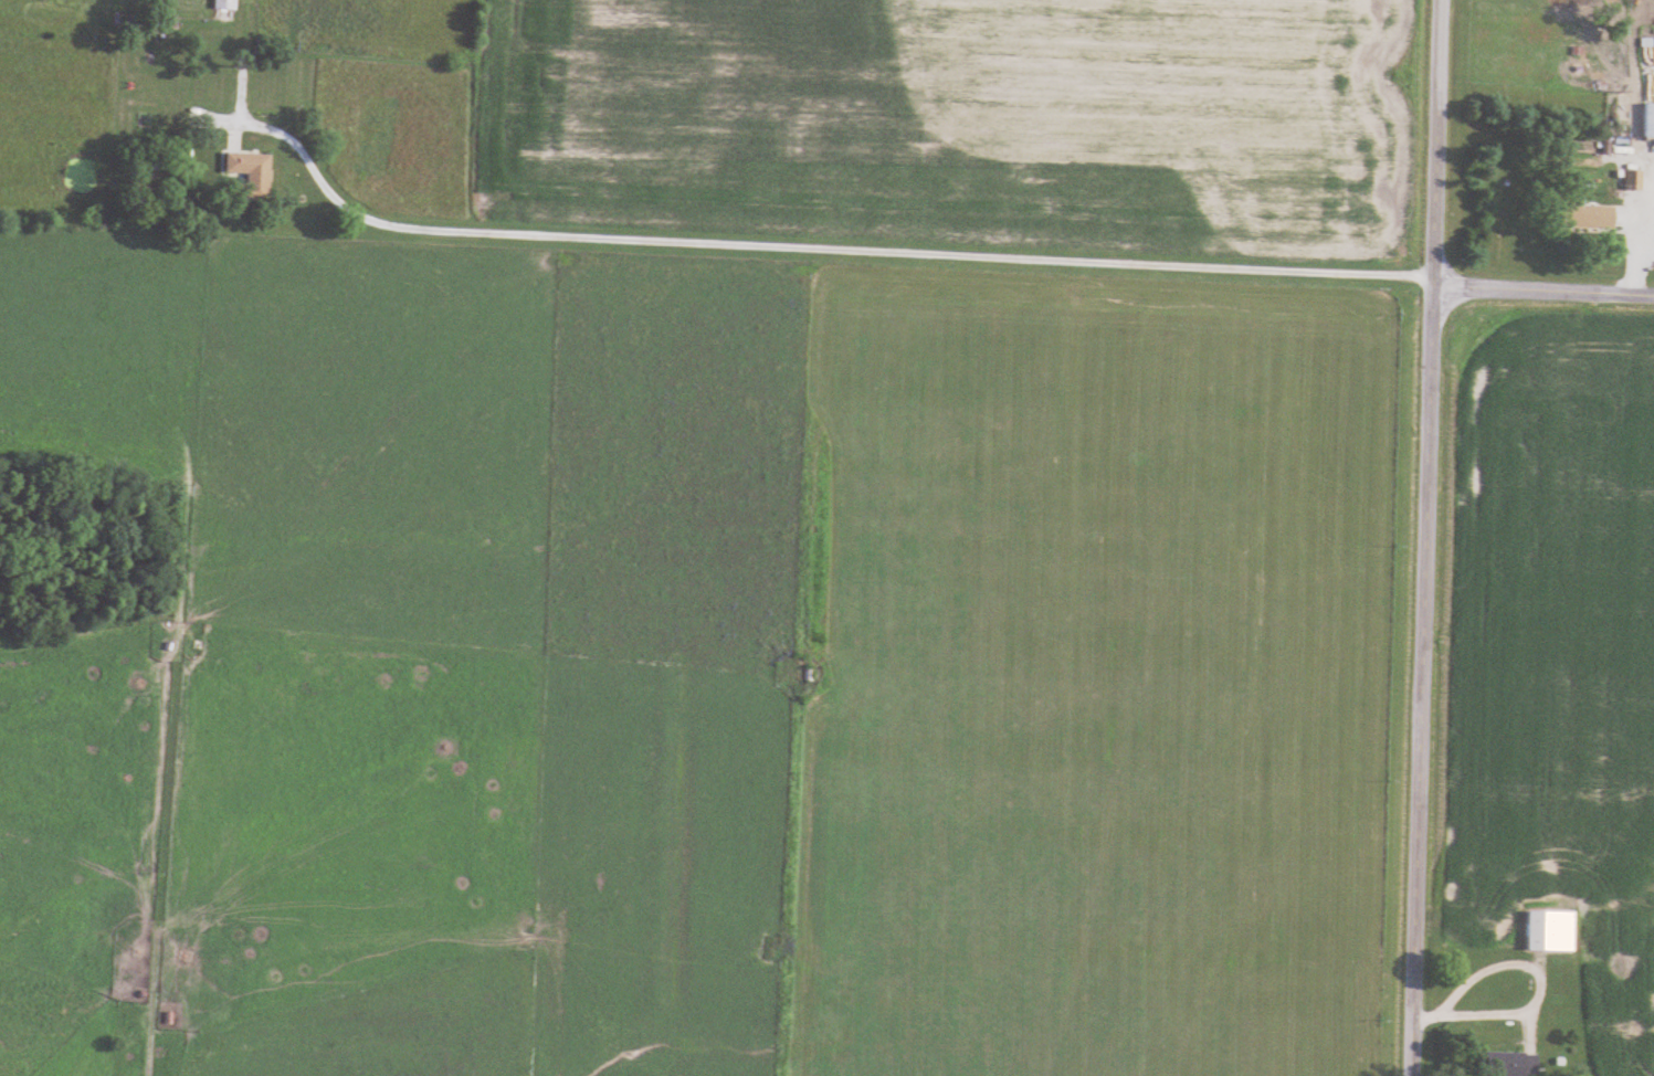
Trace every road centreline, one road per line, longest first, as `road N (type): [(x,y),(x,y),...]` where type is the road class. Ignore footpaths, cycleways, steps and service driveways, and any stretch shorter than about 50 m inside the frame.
road 1 (tertiary): [(1411,1075),(1438,0)]
road 2 (residential): [(150,1075),(188,490)]
road 3 (residential): [(783,1075),(800,689)]
road 4 (tertiary): [(1653,296),(1546,294),(1433,278)]

